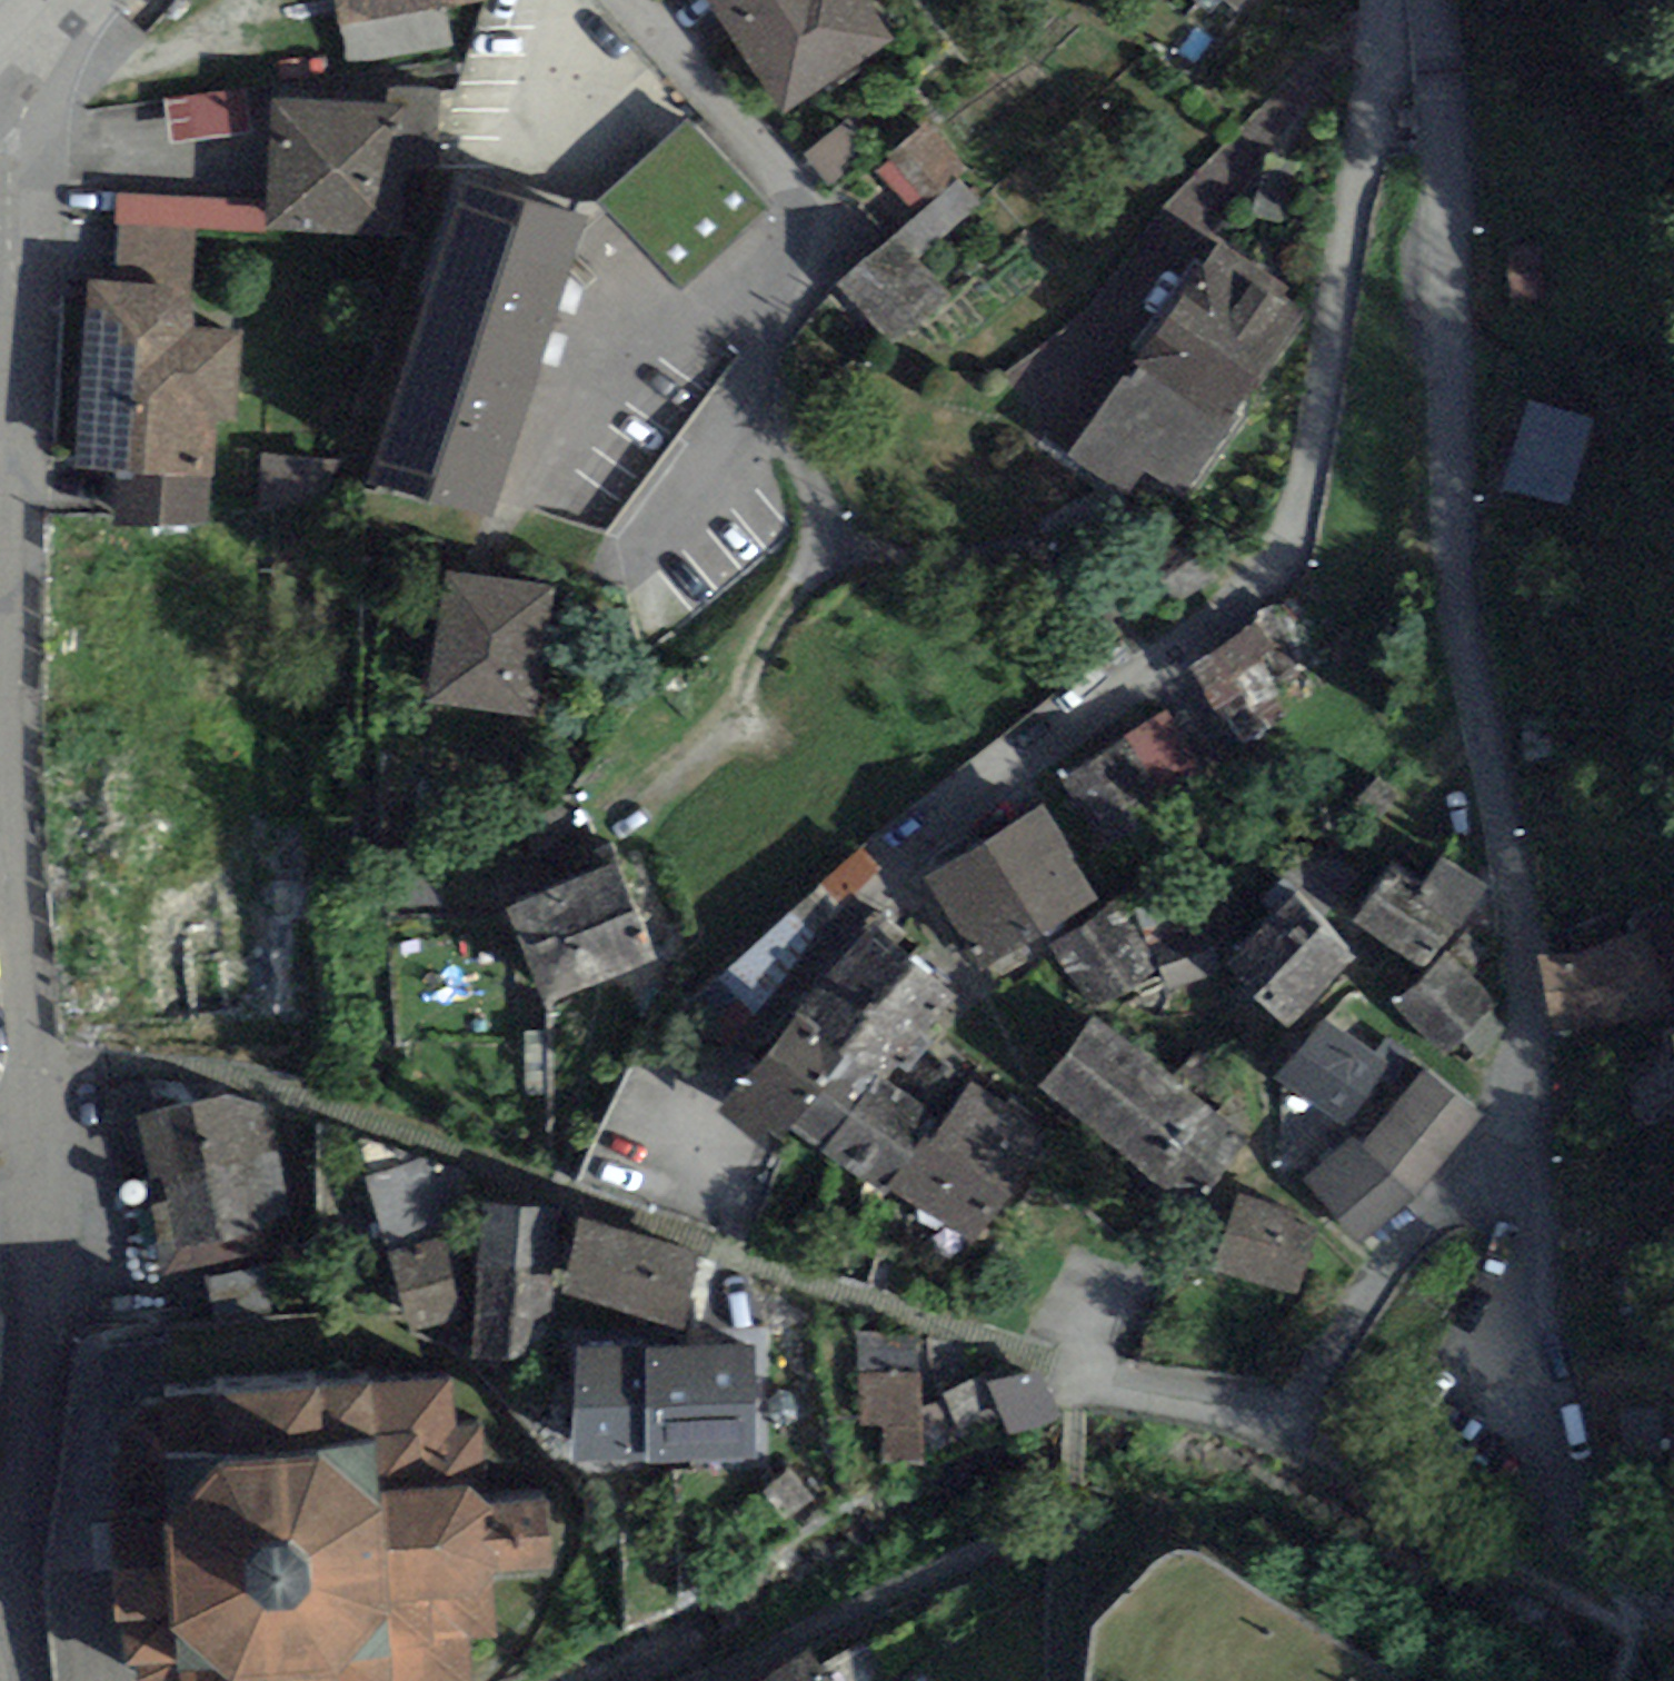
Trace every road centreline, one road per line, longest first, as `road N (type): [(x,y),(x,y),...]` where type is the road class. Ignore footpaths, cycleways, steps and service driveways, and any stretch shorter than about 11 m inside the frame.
road 1 (residential): [(1415,0),(1449,150),(1459,568),(1519,912),(1524,1089),(1288,1403),(1253,1407),(1078,1373)]
road 2 (residential): [(1398,0),(1291,544),(1226,608),(1111,689),(909,858),(657,1133)]
road 3 (residential): [(46,1090),(18,628),(26,378),(0,239)]
road 4 (residential): [(637,0),(819,219),(819,261),(769,345),(762,386),(819,506),(852,553)]
road 5 (residential): [(26,1680),(20,1559),(46,1223),(46,1090)]
road 6 (residential): [(0,154),(54,30)]

